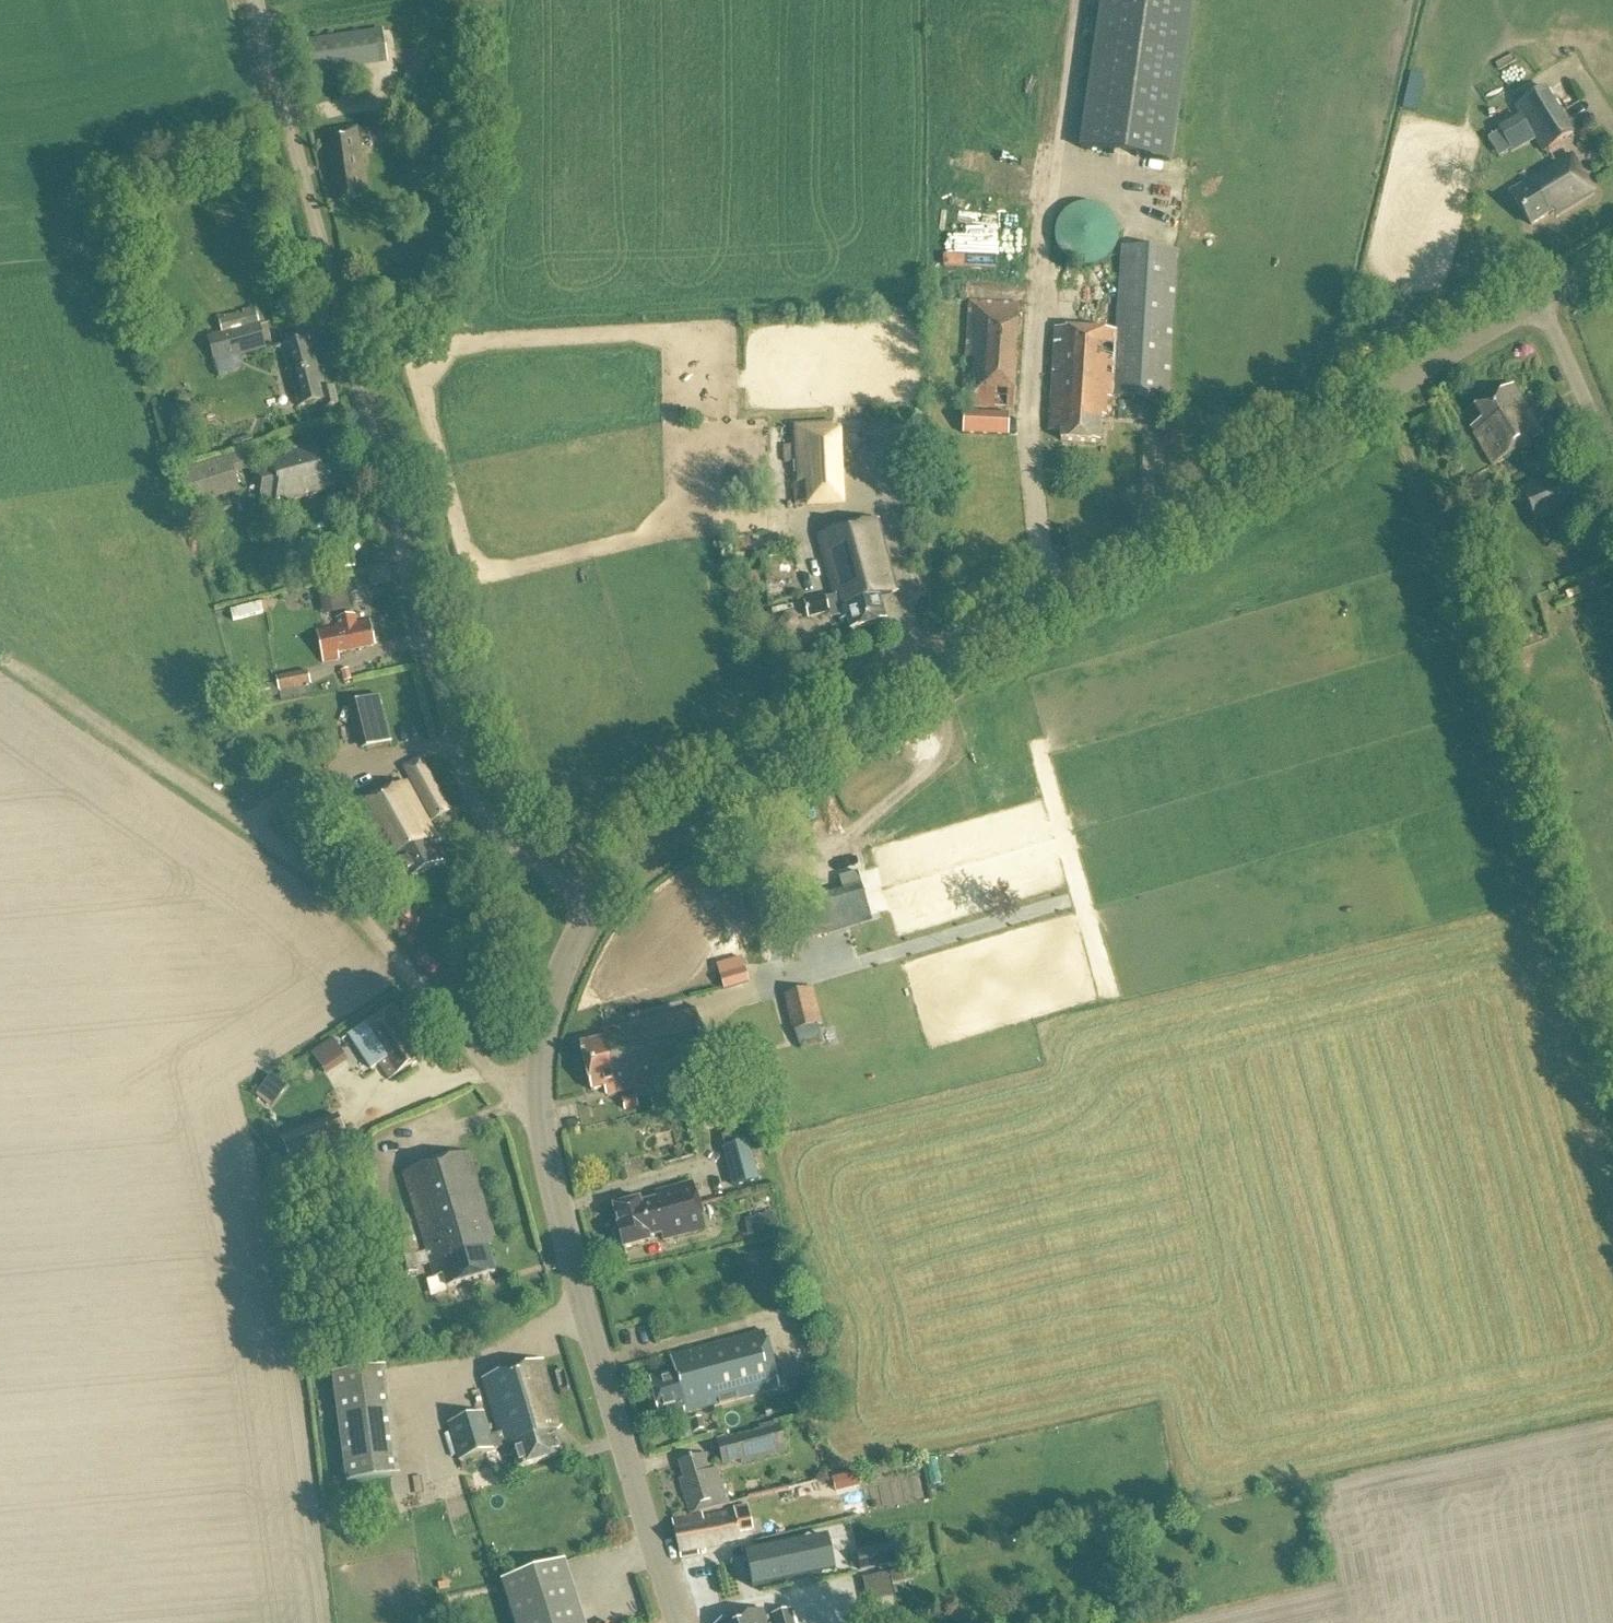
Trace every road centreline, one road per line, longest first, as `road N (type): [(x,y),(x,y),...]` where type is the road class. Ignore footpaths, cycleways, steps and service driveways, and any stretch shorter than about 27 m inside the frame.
road 1 (unclassified): [(589,907),(634,861),(737,790),(1535,297)]
road 2 (unclassified): [(589,907),(507,842),(483,815),(462,771),(255,0)]
road 3 (unclassified): [(677,1622),(556,1205),(538,1107),(543,1035),(589,907)]
road 4 (residential): [(1612,476),(1535,297)]

